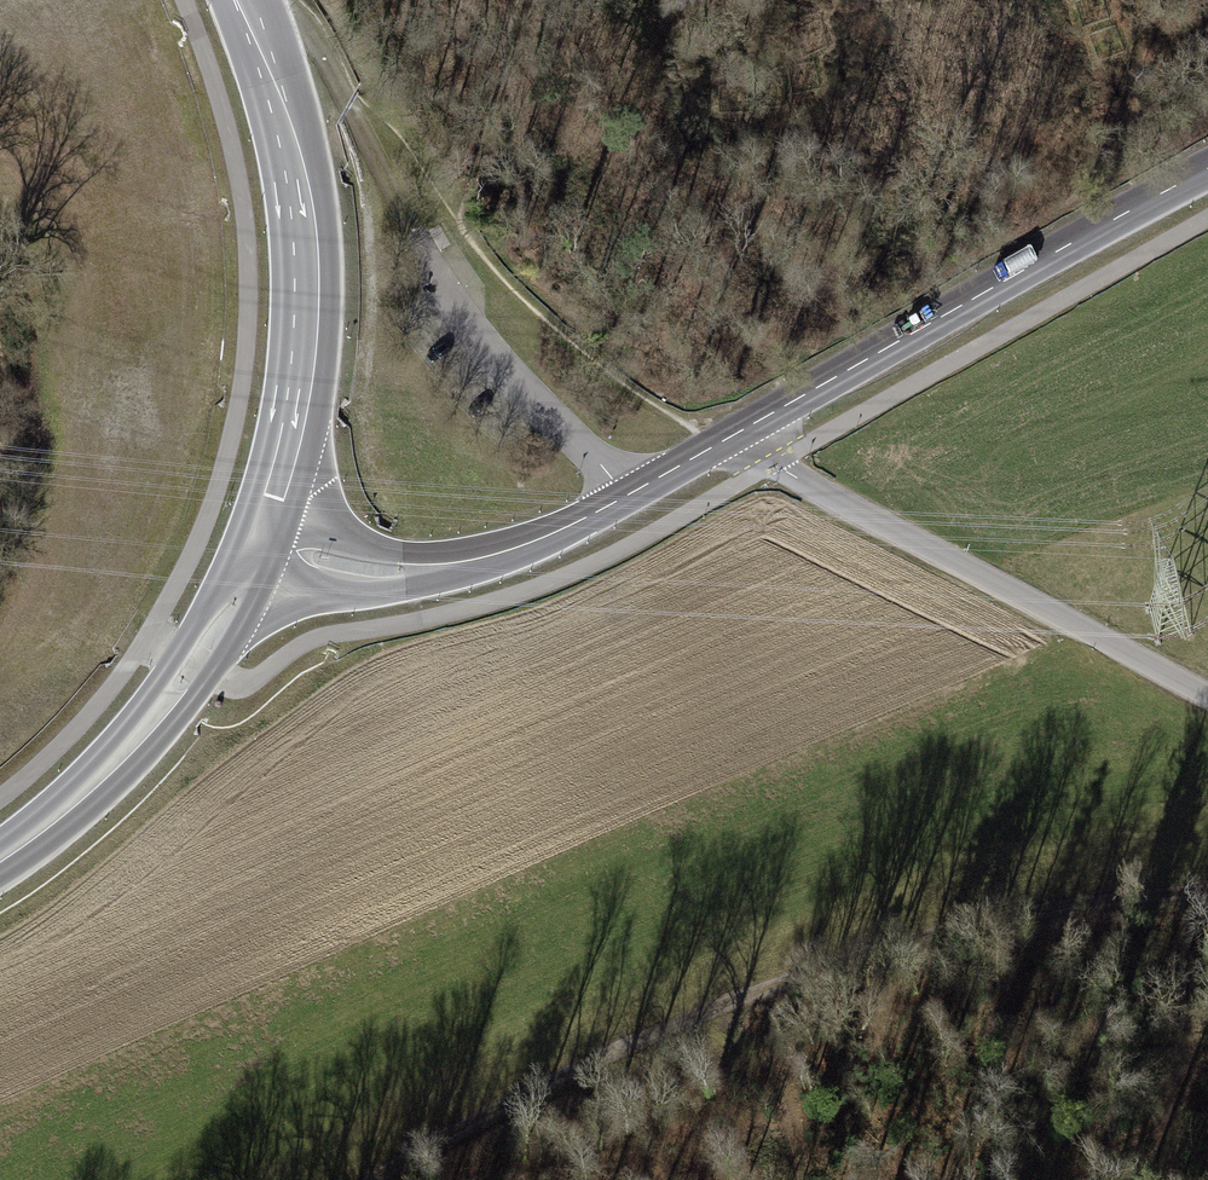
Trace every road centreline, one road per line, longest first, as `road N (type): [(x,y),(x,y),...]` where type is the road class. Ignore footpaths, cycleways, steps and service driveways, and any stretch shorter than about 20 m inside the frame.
road 1 (track): [(1192,894),(1104,898),(892,950),(745,999),(493,1107),(376,1179)]
road 2 (tertiary): [(731,437),(1207,169)]
road 3 (tertiary): [(1207,703),(836,503),(731,437)]
road 4 (secondary): [(244,0),(295,156),(310,296),(299,404),(273,498)]
road 5 (secondary): [(245,585),(137,740),(57,820),(0,859)]
road 6 (tertiary): [(245,585),(346,591),(435,583),(507,551)]
road 7 (tertiary): [(507,551),(731,437)]
road 8 (tertiary): [(507,551),(392,553),(301,524),(273,498)]

